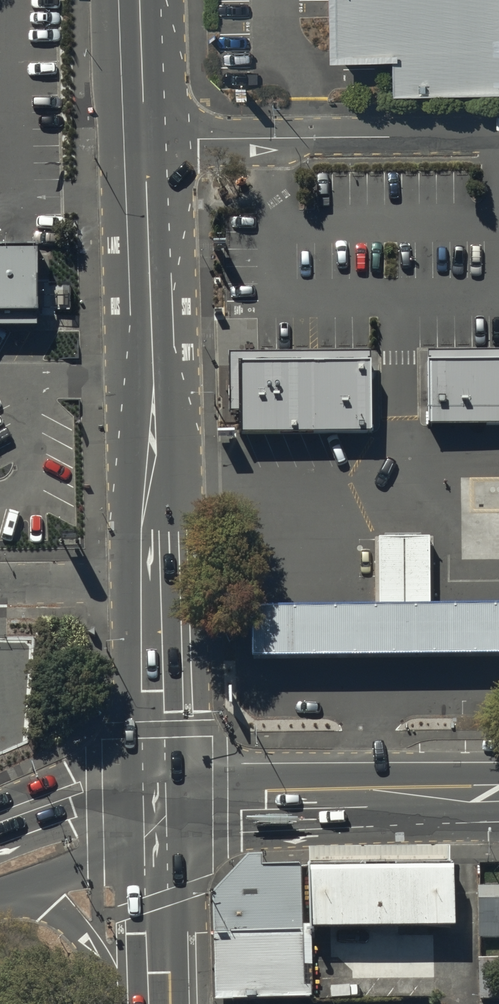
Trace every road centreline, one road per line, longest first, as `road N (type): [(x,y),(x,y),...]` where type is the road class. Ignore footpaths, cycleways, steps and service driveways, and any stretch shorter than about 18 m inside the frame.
road 1 (secondary): [(146,140),(166,811)]
road 2 (residential): [(498,134),(146,140)]
road 3 (secondary): [(166,811),(222,797),(498,794)]
road 4 (secondary): [(166,811),(170,1003)]
road 5 (secondary): [(132,1003),(70,921),(0,892)]
road 6 (secondary): [(166,811),(0,869)]
road 7 (secondary): [(142,0),(146,140)]

